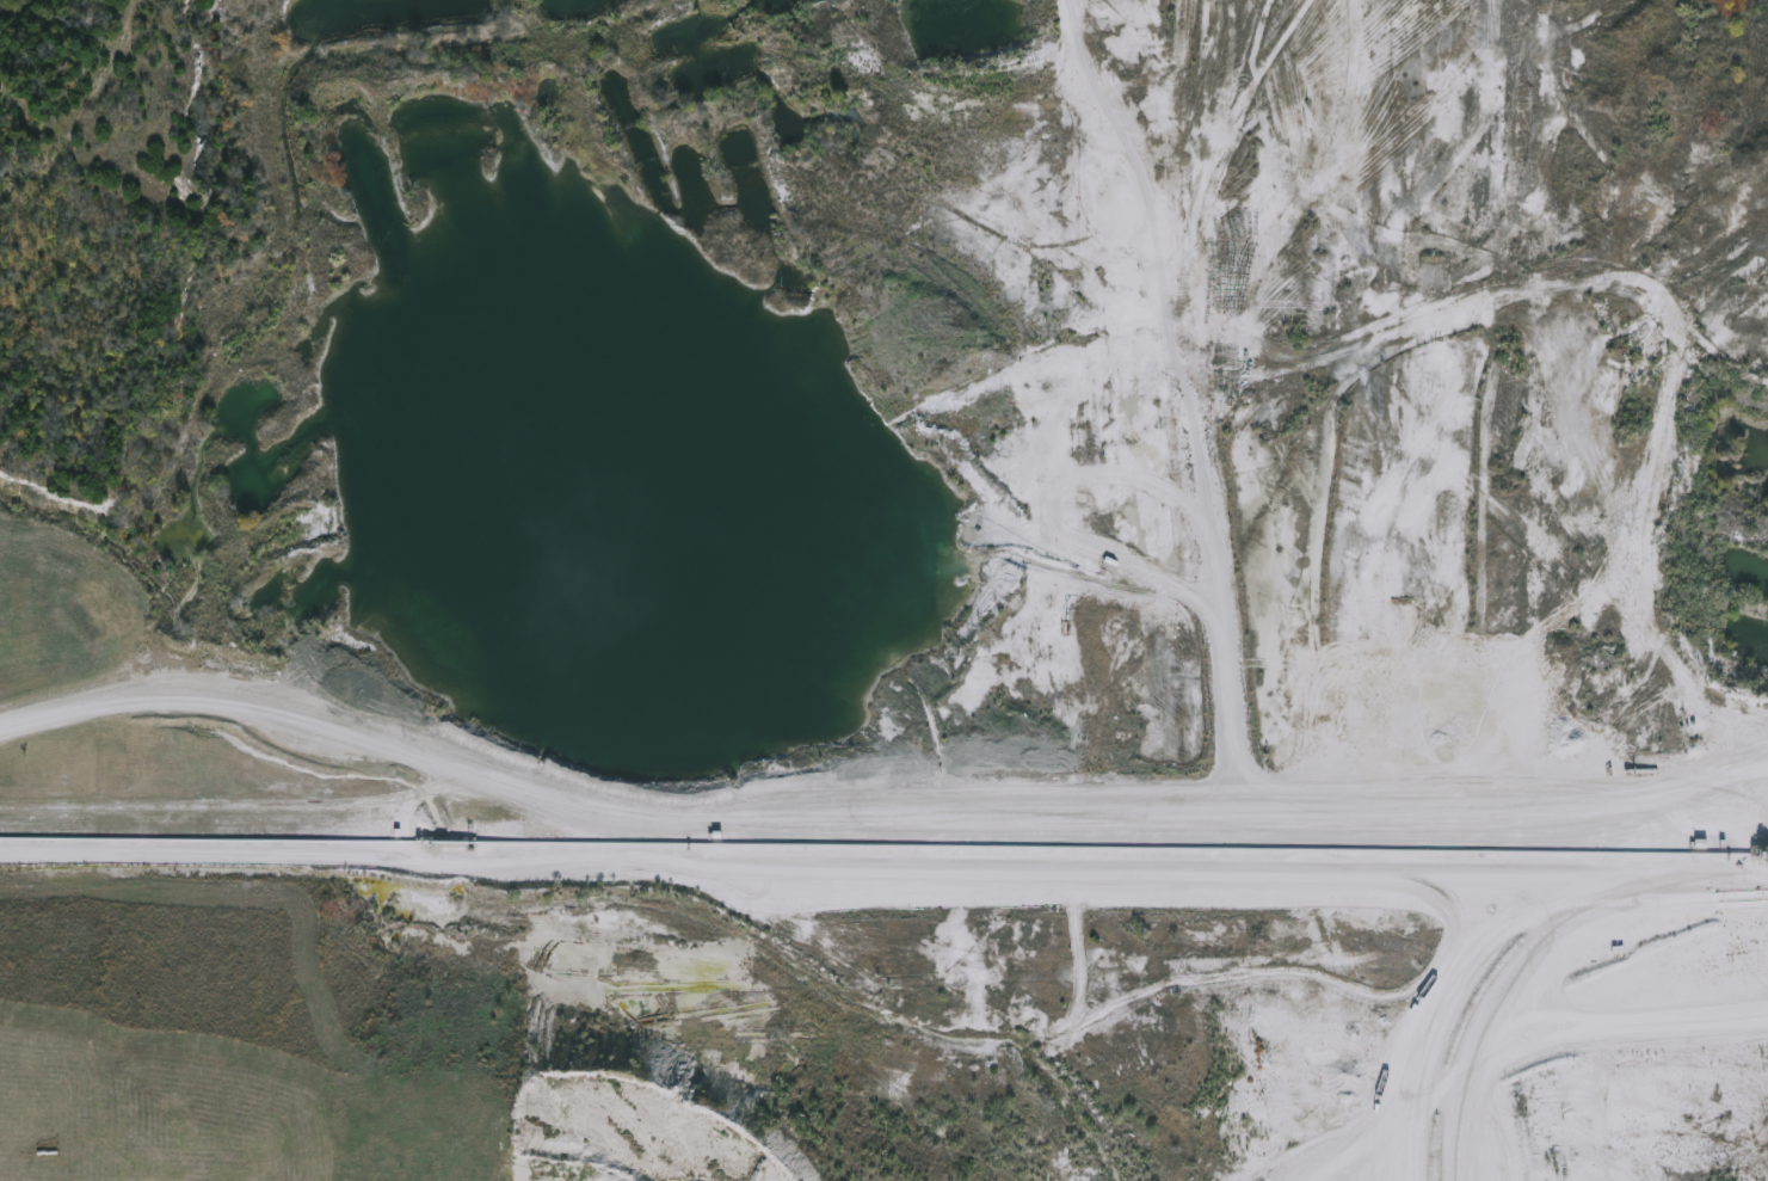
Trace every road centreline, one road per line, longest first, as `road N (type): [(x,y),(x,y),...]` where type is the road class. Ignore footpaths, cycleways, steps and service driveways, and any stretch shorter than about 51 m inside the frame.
road 1 (residential): [(0,728),(111,693),(203,684),(548,789),(714,796),(1104,770),(1532,776),(1767,742)]

